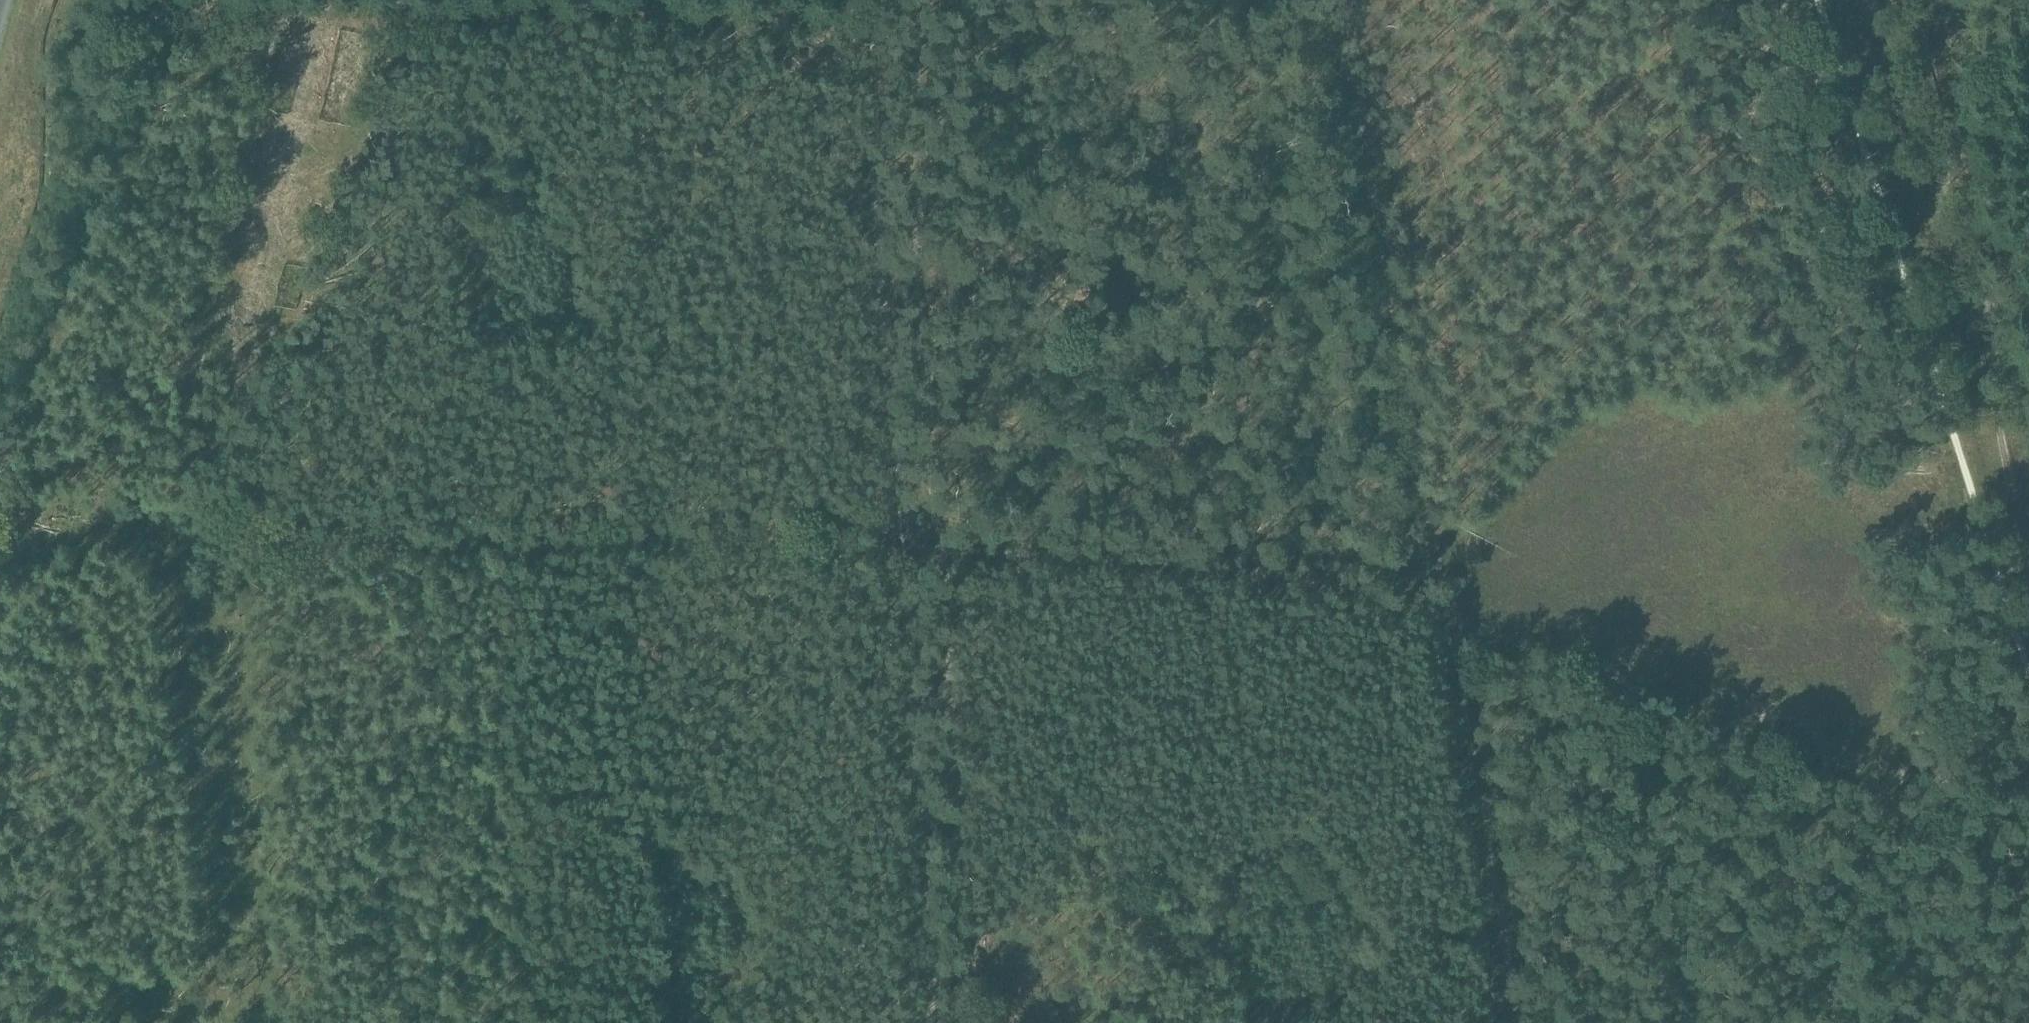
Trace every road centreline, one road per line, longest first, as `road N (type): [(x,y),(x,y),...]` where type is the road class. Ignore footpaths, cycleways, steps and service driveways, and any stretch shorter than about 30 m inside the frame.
road 1 (track): [(222,1022),(158,590),(222,245),(267,58),(281,27),(329,9),(870,16)]
road 2 (track): [(164,531),(912,551)]
road 3 (track): [(1347,0),(1451,619)]
road 4 (track): [(1451,619),(1849,782),(1919,797),(1967,793),(2028,760)]
road 5 (track): [(1451,619),(1258,567),(912,551)]
road 6 (track): [(912,551),(898,517),(870,16)]
road 7 (track): [(912,551),(910,703),(934,962),(932,1022)]
road 8 (track): [(1522,1022),(1451,619)]

